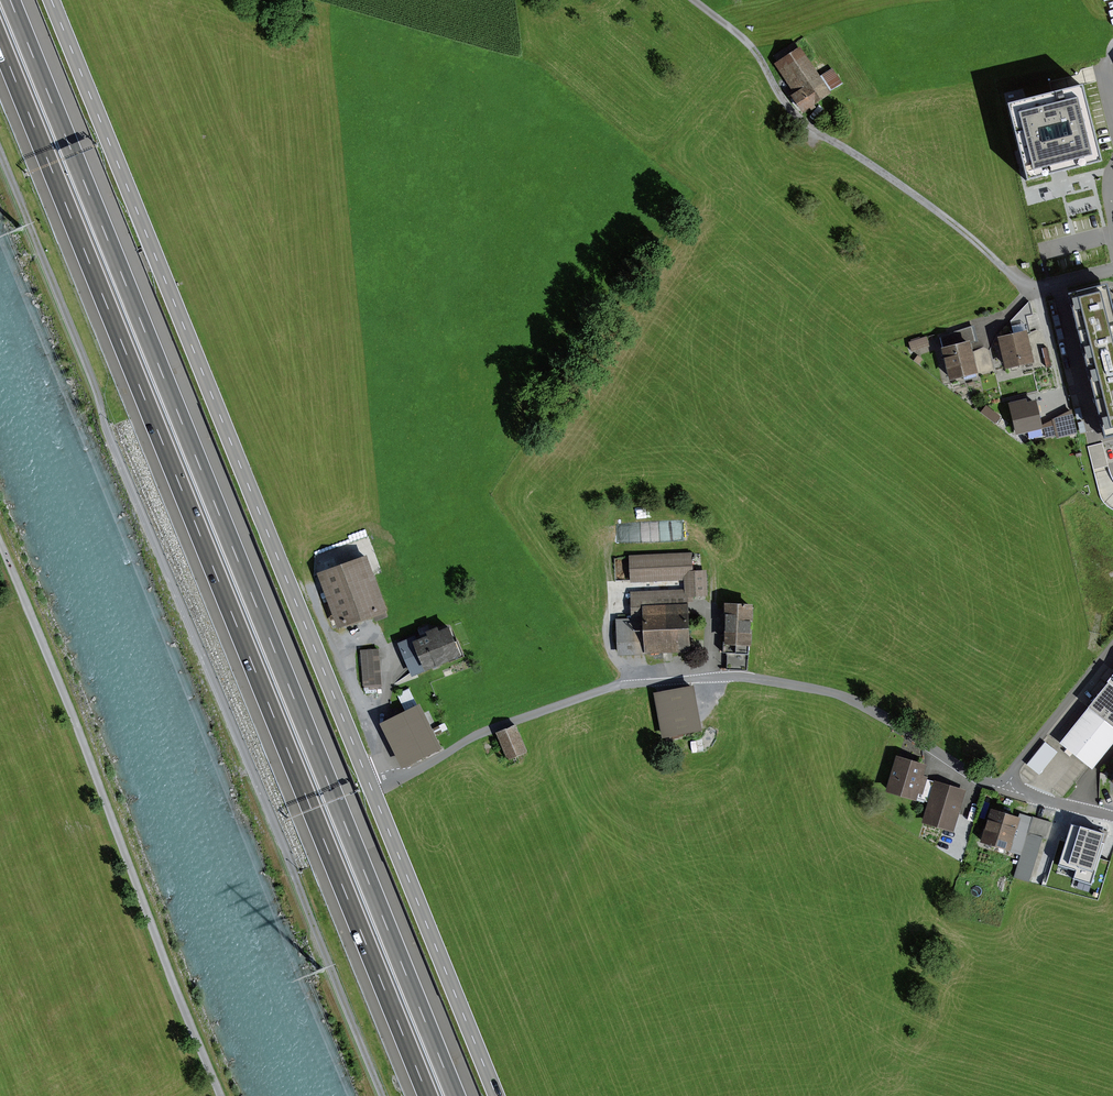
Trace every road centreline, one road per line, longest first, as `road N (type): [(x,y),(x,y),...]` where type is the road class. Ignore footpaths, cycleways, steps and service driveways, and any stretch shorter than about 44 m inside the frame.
road 1 (primary): [(50,0),(496,1095)]
road 2 (motorway): [(455,1095),(10,0)]
road 3 (motorway): [(0,43),(428,1095)]
road 4 (track): [(383,1095),(0,153)]
road 5 (track): [(222,1095),(0,536)]
road 6 (track): [(1028,291),(955,224),(798,120),(747,41),(695,0)]

